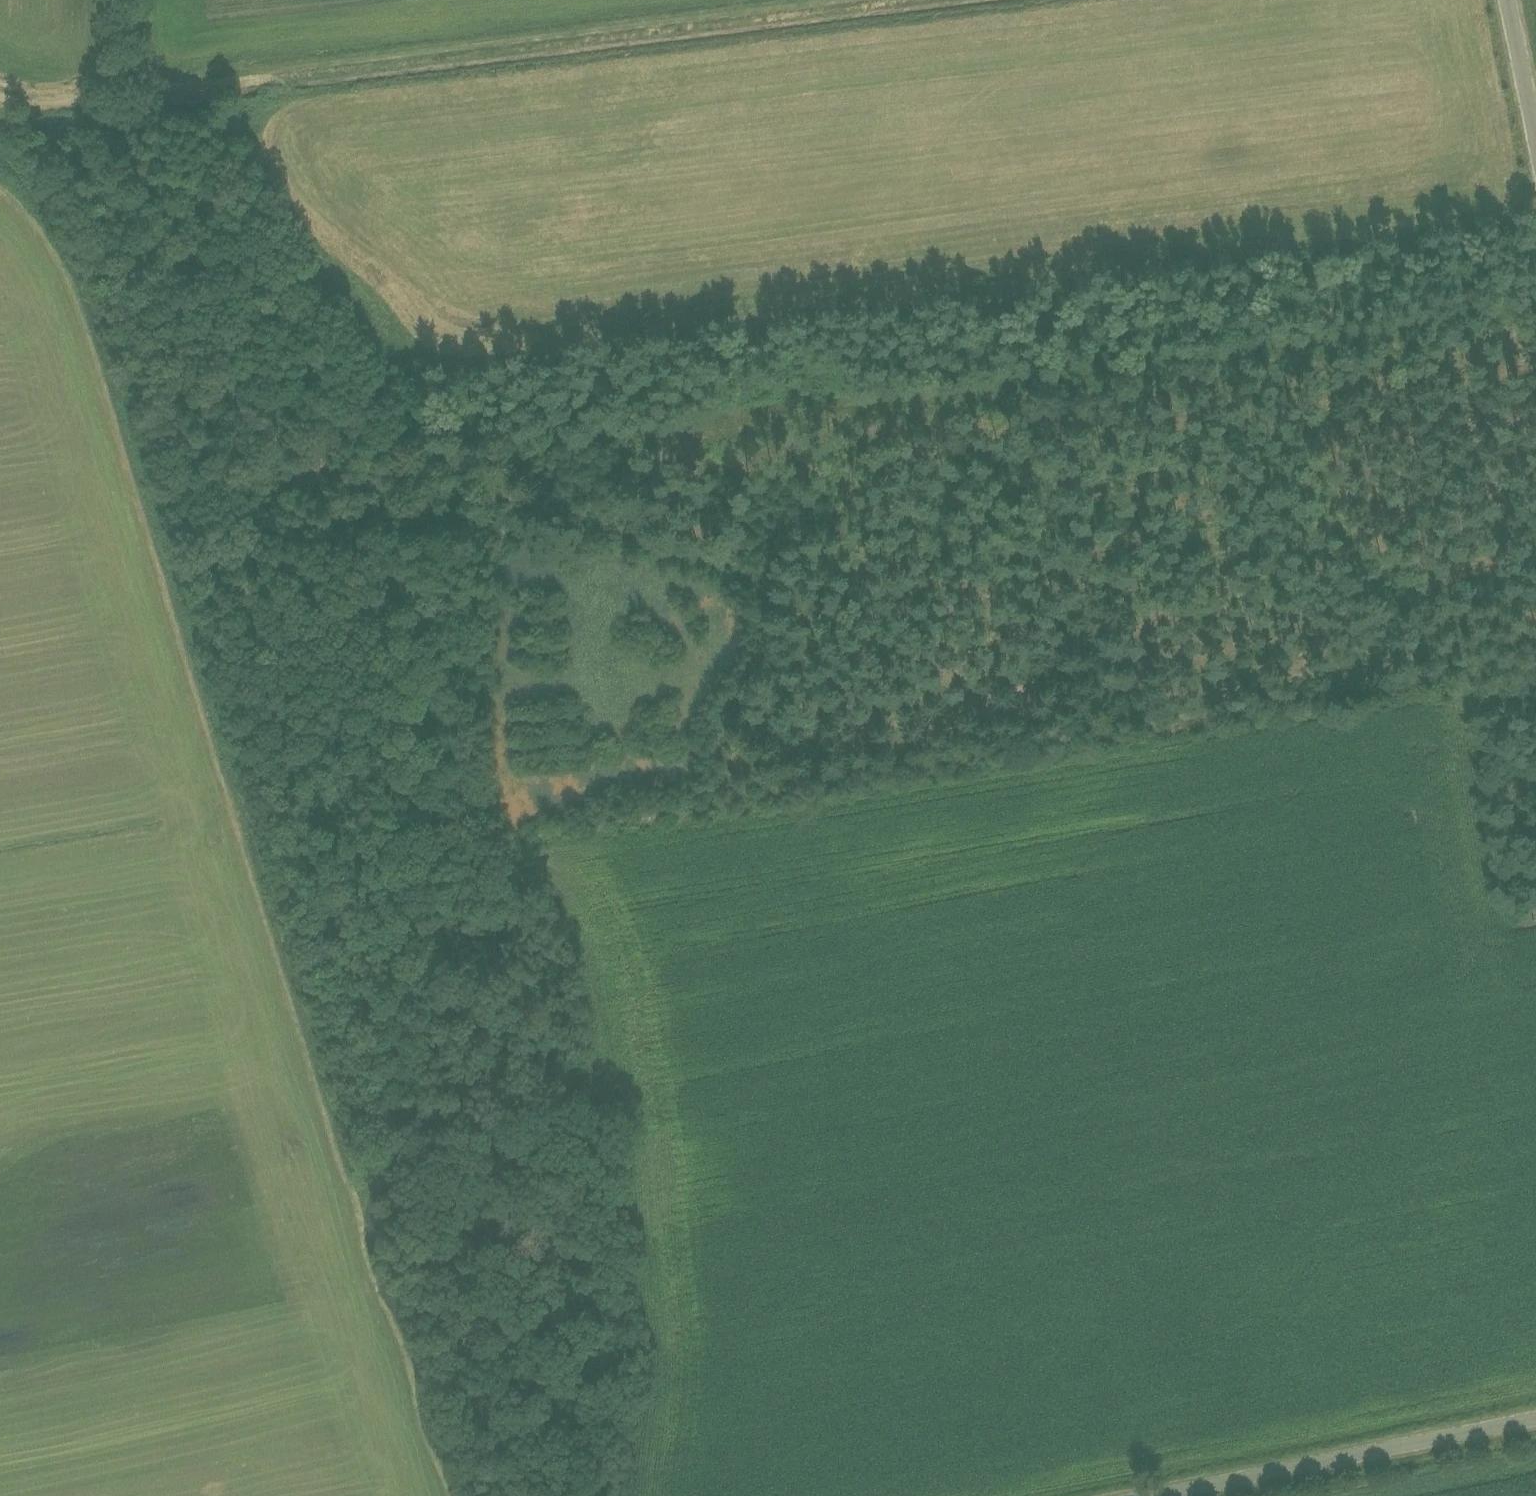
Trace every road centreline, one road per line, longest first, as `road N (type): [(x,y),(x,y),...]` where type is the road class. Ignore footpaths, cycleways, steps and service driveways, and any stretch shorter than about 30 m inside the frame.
road 1 (unclassified): [(1174,1495),(1535,1420)]
road 2 (unclassified): [(1535,126),(1510,0)]

